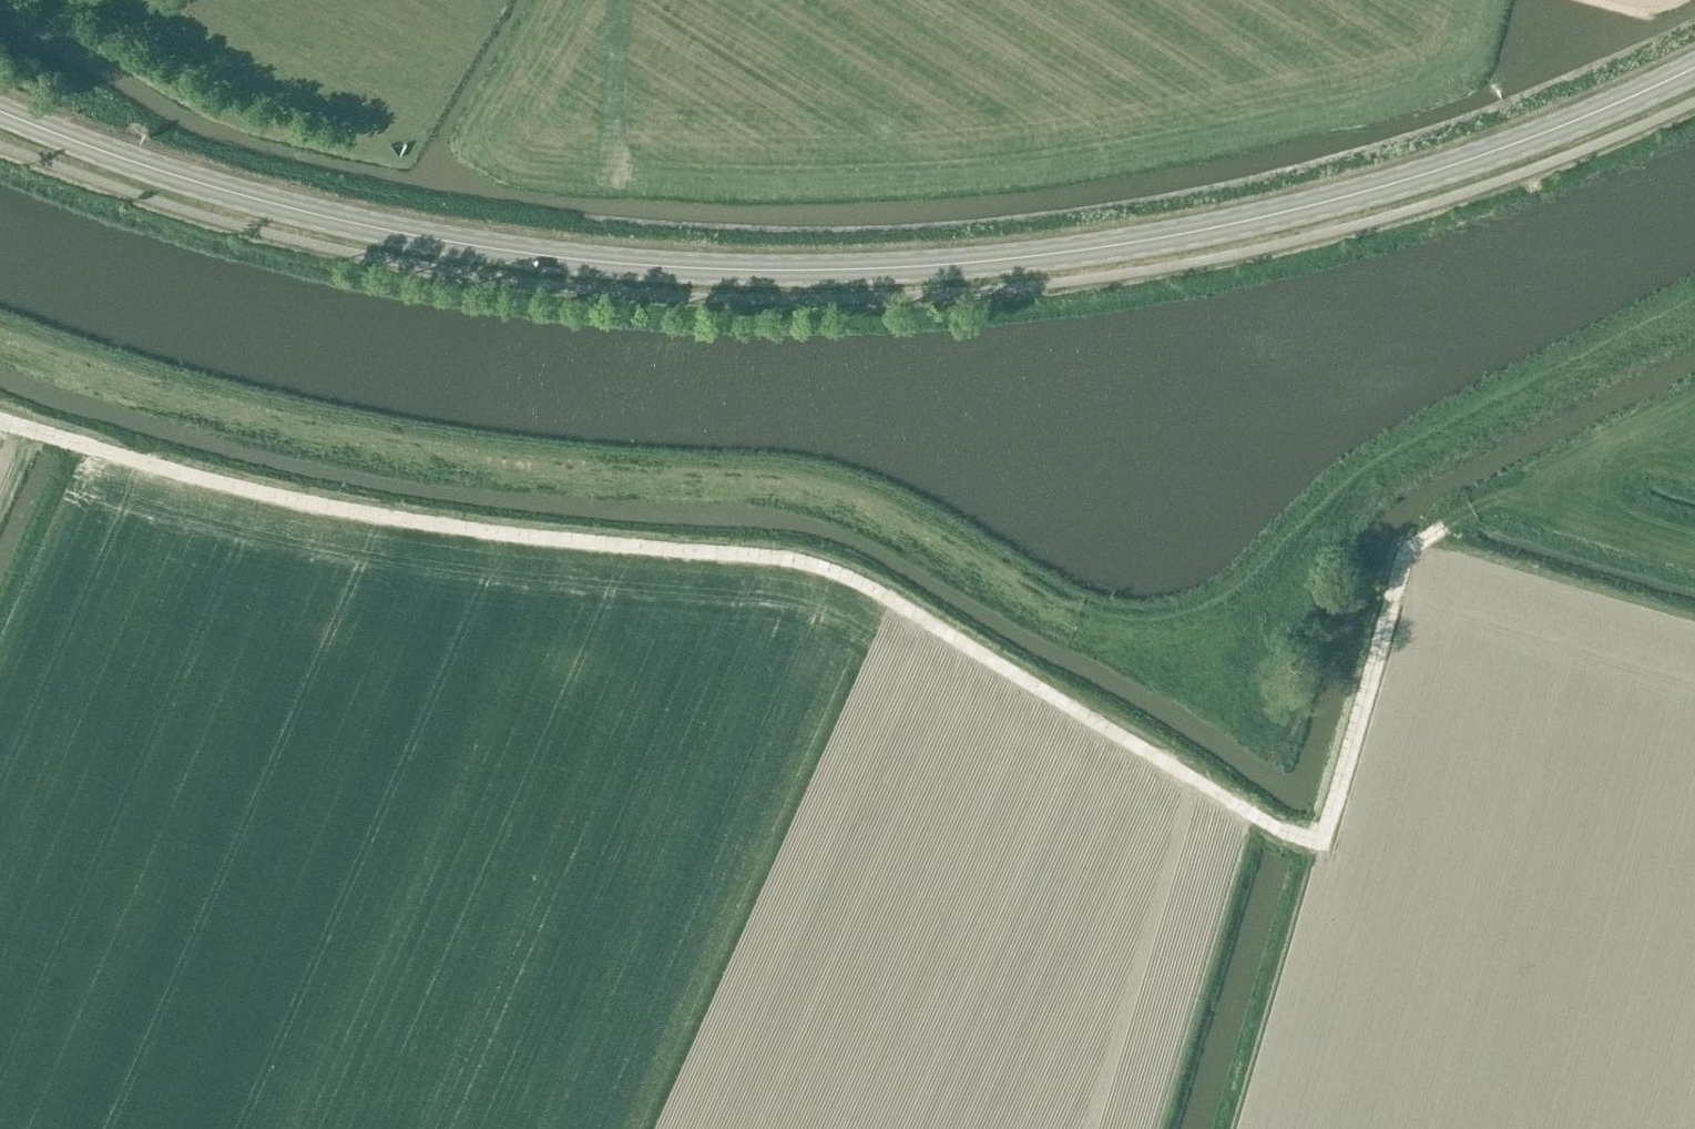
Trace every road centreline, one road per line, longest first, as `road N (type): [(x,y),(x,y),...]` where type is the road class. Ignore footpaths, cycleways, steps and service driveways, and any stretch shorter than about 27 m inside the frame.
road 1 (primary): [(0,109),(181,180),(441,243),(682,268),(796,270),(1091,249),(1319,205),(1516,145),(1694,65)]

